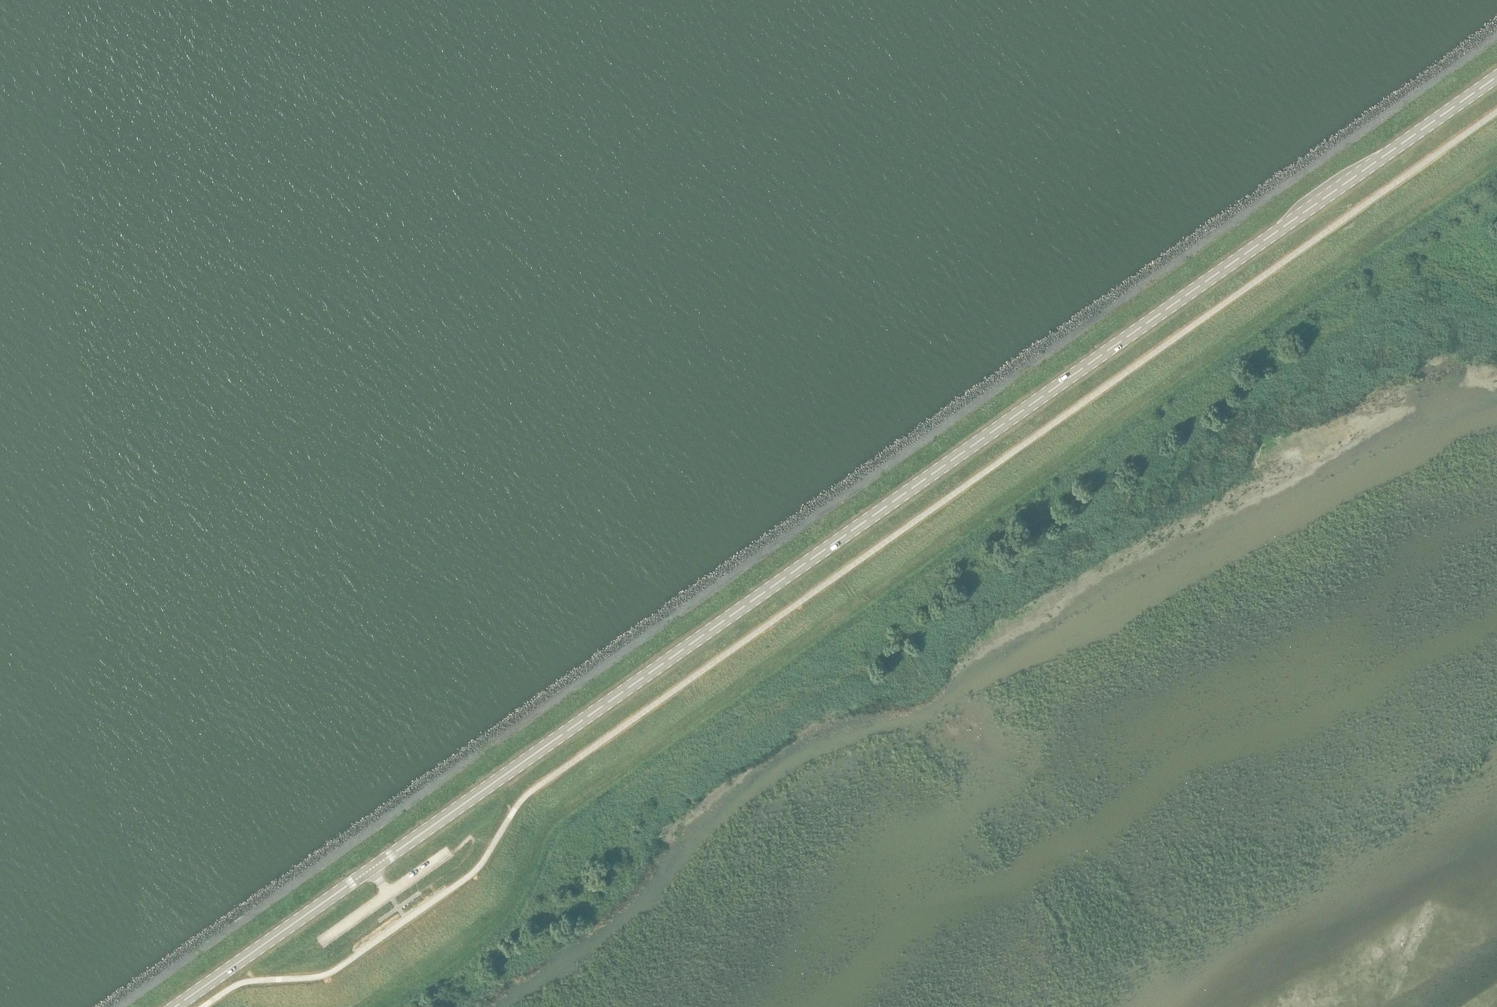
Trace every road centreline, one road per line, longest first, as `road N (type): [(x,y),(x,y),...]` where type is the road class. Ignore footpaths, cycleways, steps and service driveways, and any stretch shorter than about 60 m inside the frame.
road 1 (secondary): [(176,1006),(1496,78)]

